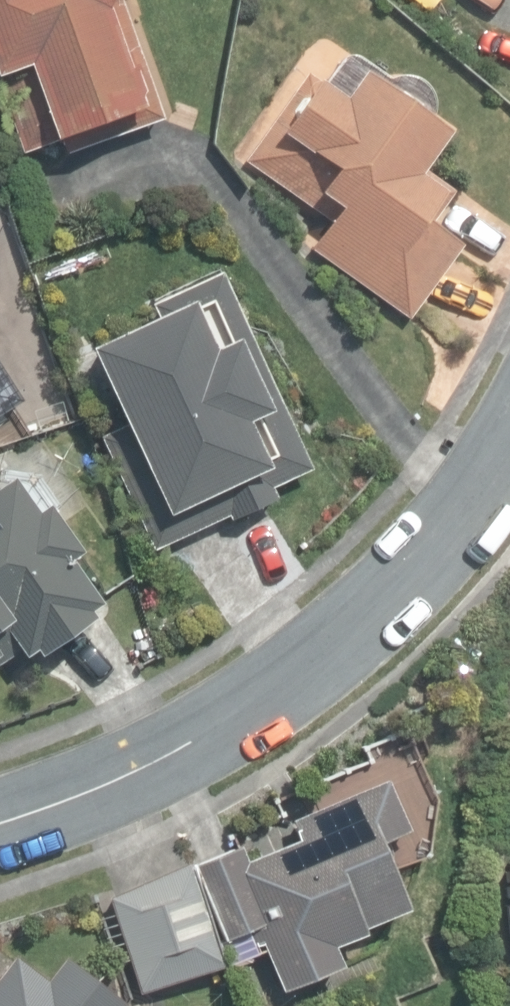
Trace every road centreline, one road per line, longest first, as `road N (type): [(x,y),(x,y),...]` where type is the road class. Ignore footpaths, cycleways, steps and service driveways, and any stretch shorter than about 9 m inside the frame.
road 1 (residential): [(0,814),(215,721),(291,663),(453,514),(509,420)]

